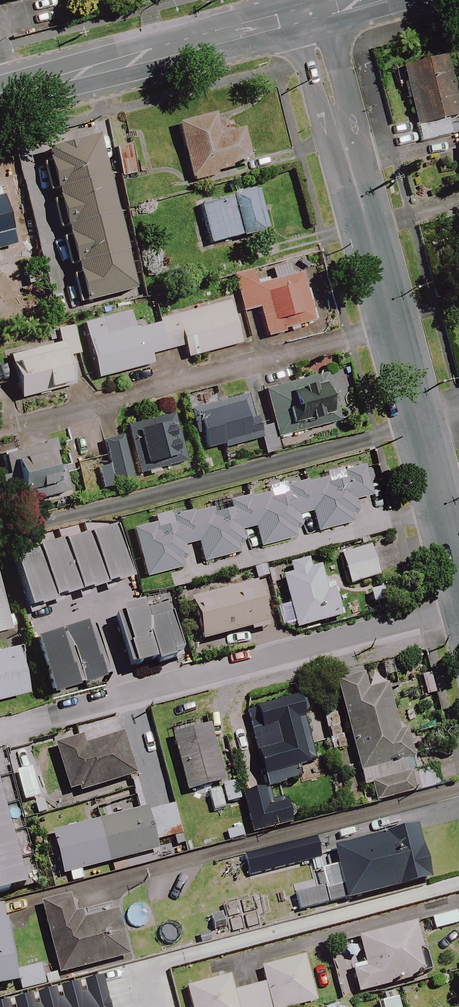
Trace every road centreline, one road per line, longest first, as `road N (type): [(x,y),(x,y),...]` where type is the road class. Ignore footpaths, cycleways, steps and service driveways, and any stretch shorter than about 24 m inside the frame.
road 1 (residential): [(458,572),(311,13)]
road 2 (secondary): [(311,13),(267,32),(0,95)]

